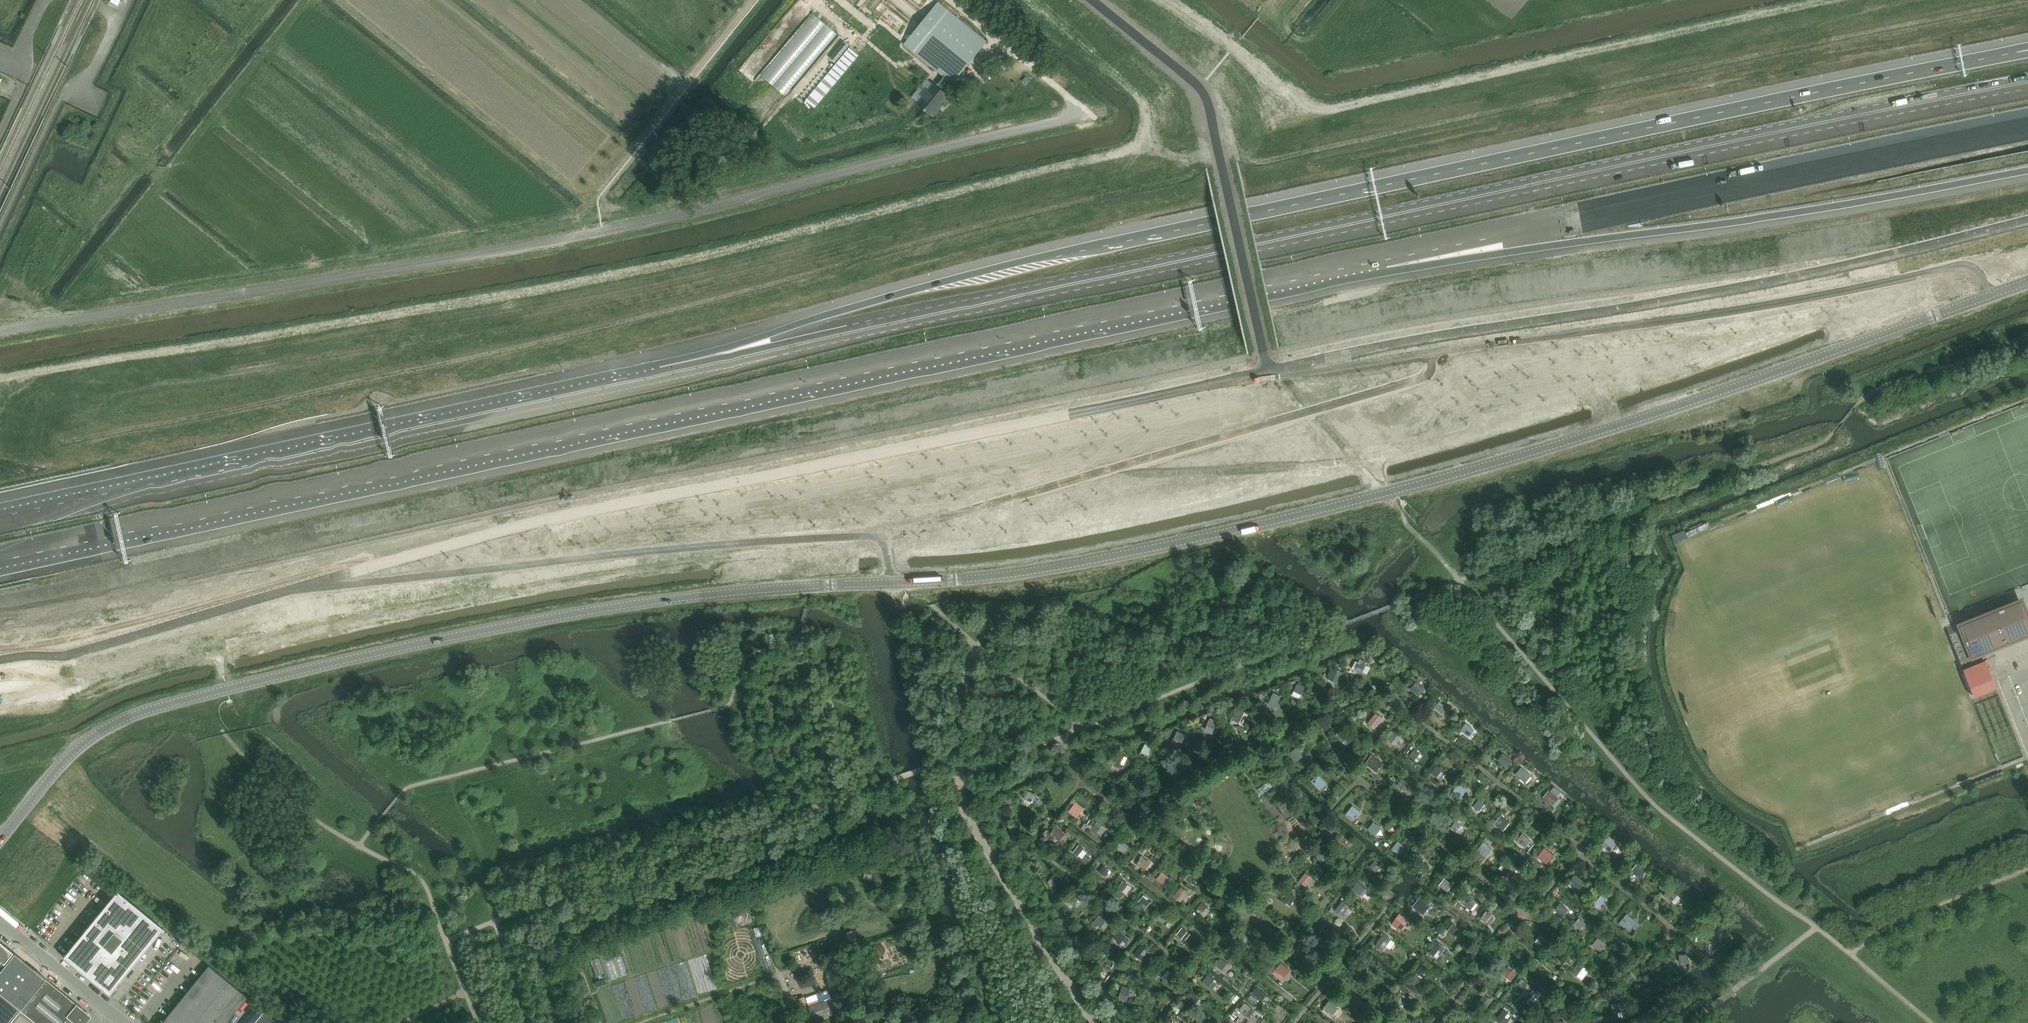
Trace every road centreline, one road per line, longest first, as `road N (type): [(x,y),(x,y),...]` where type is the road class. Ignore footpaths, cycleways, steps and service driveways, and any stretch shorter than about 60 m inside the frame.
road 1 (tertiary): [(2027,283),(1563,443),(1219,535),(1005,575),(741,591),(587,611),(148,710),(79,747),(0,839)]
road 2 (motorway): [(0,558),(1382,258)]
road 3 (motorway): [(2027,84),(663,378)]
road 4 (motorway): [(2008,54),(1080,250),(842,312),(663,378)]
road 5 (motorway): [(663,378),(0,523)]
road 6 (motorway): [(1382,258),(2027,127)]
road 7 (motorway): [(1382,258),(1503,254),(2027,172)]
road 8 (unclassified): [(117,1018),(0,922)]

